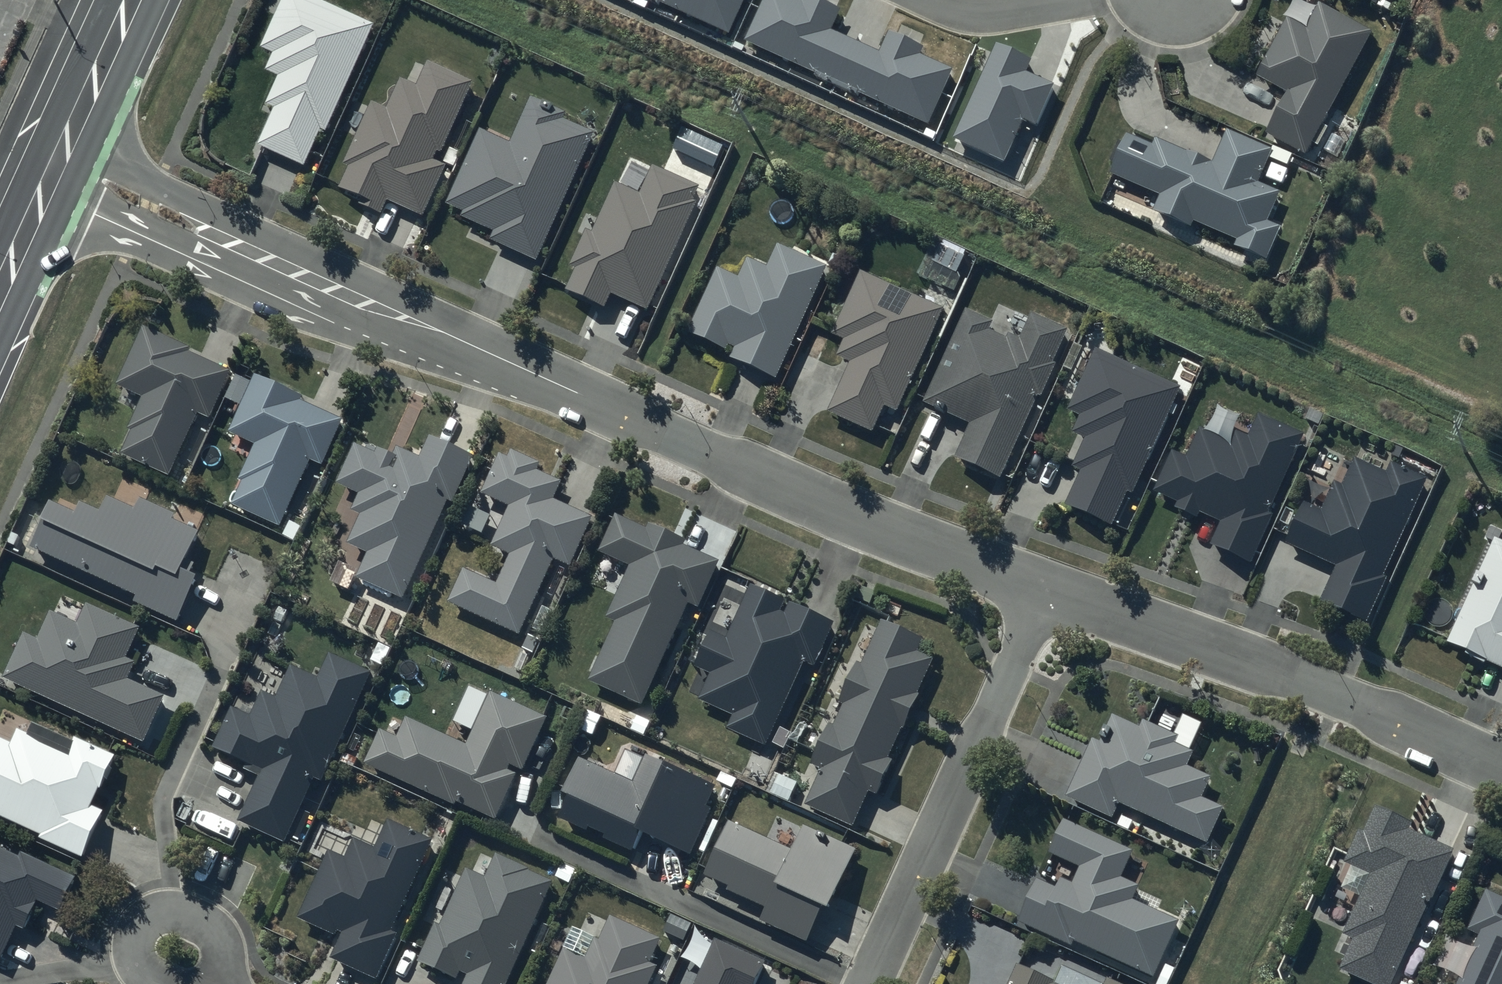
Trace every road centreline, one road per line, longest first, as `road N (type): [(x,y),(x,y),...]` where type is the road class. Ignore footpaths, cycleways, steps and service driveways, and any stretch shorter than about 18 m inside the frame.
road 1 (residential): [(57,165),(816,500),(1044,589)]
road 2 (residential): [(1044,589),(1328,692),(1501,771)]
road 3 (residential): [(869,983),(1044,589)]
road 4 (primary): [(57,165),(133,0)]
road 5 (residential): [(926,0),(974,17),(1084,0)]
road 6 (primary): [(0,292),(57,165)]

